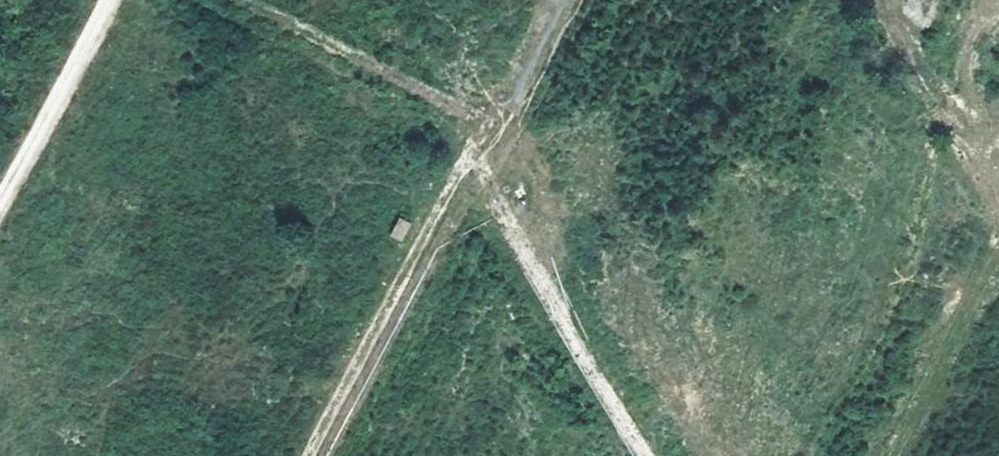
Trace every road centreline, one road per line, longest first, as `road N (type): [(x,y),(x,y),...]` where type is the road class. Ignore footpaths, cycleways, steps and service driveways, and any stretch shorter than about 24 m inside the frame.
road 1 (track): [(316,455),(566,0)]
road 2 (track): [(648,455),(472,172)]
road 3 (track): [(0,198),(116,0)]

